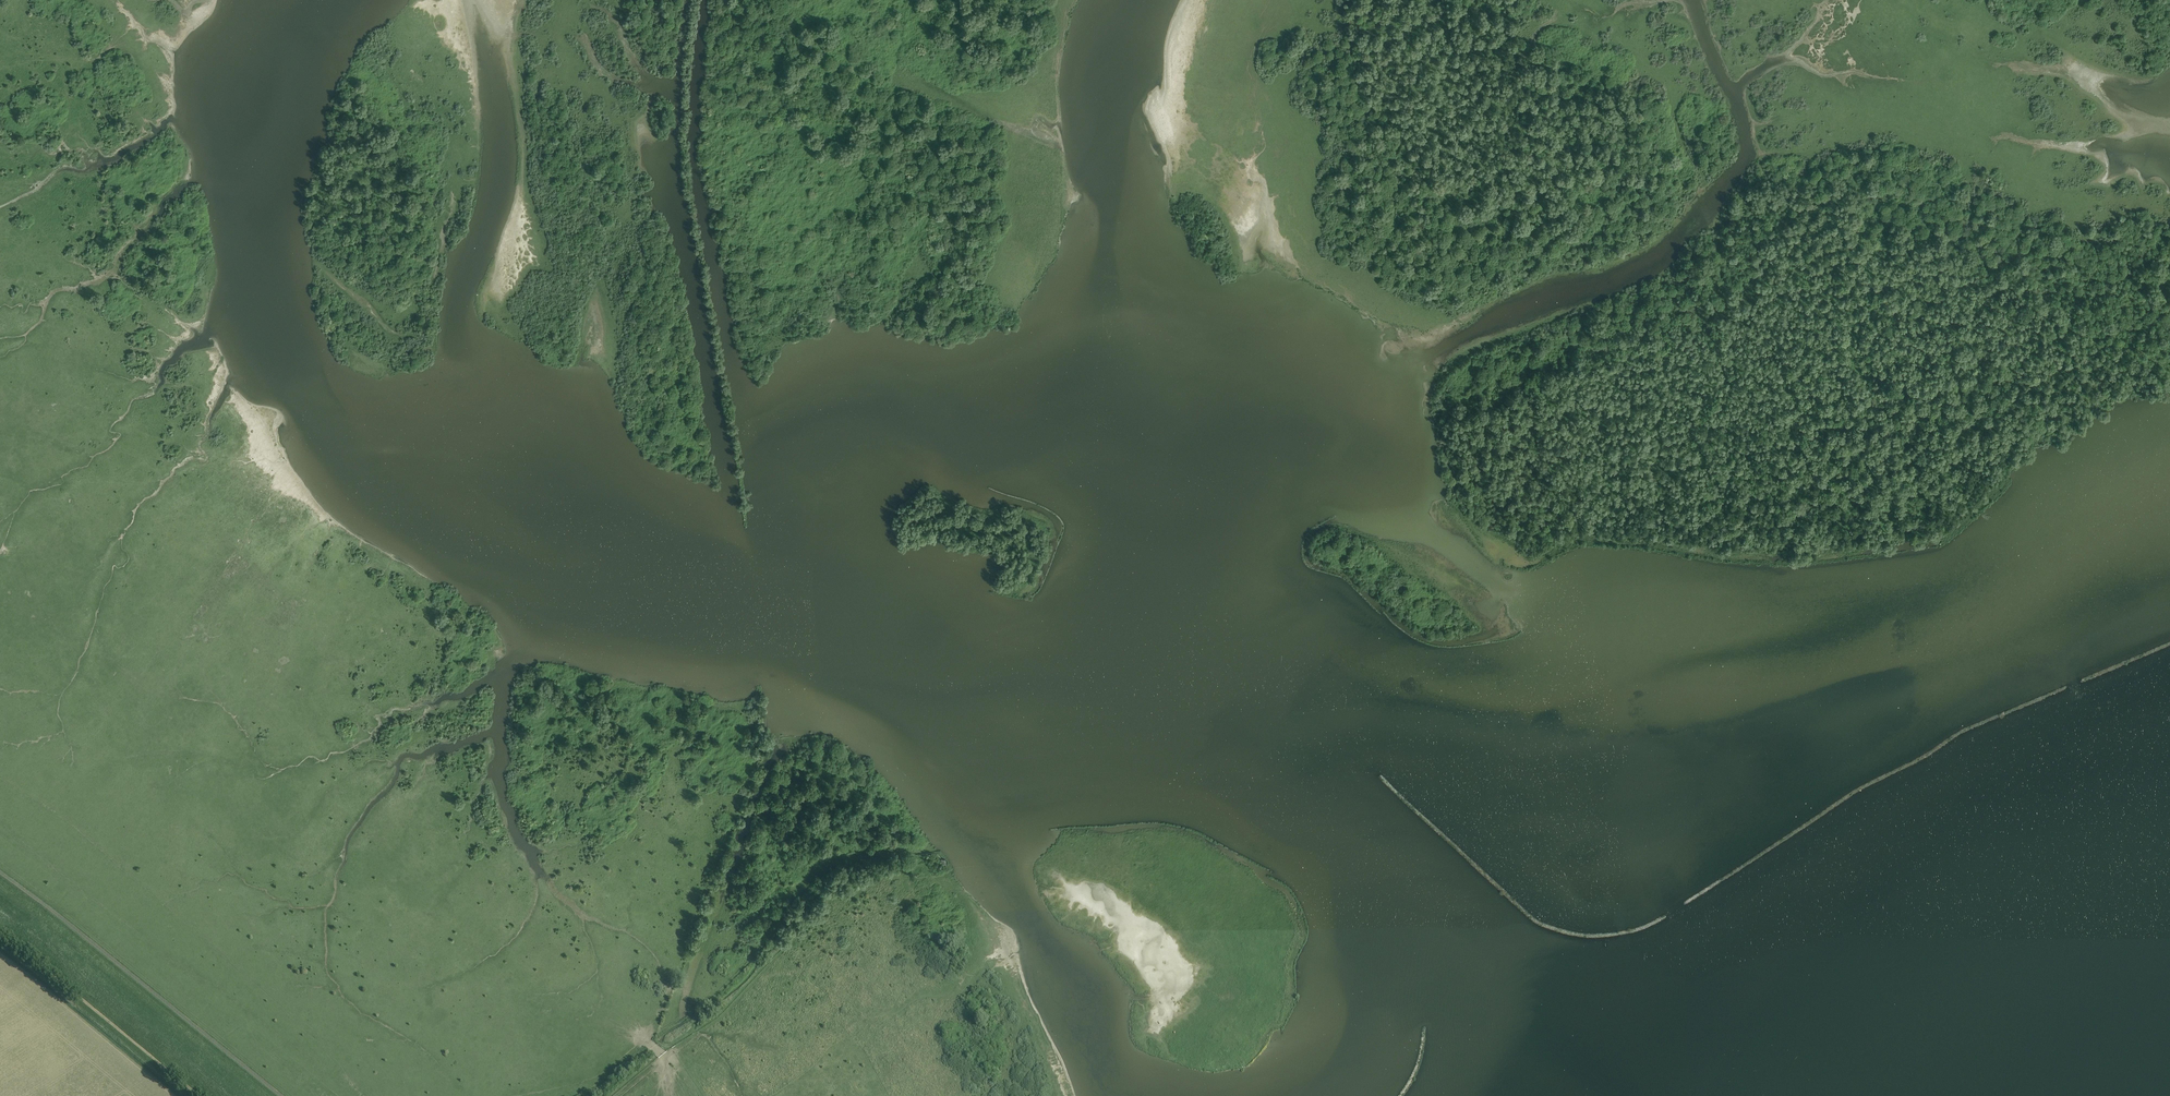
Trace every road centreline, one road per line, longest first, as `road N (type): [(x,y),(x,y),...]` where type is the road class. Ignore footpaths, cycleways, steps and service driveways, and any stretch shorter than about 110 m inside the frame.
road 1 (track): [(0,910),(237,1095)]
road 2 (track): [(201,1095),(0,934)]

